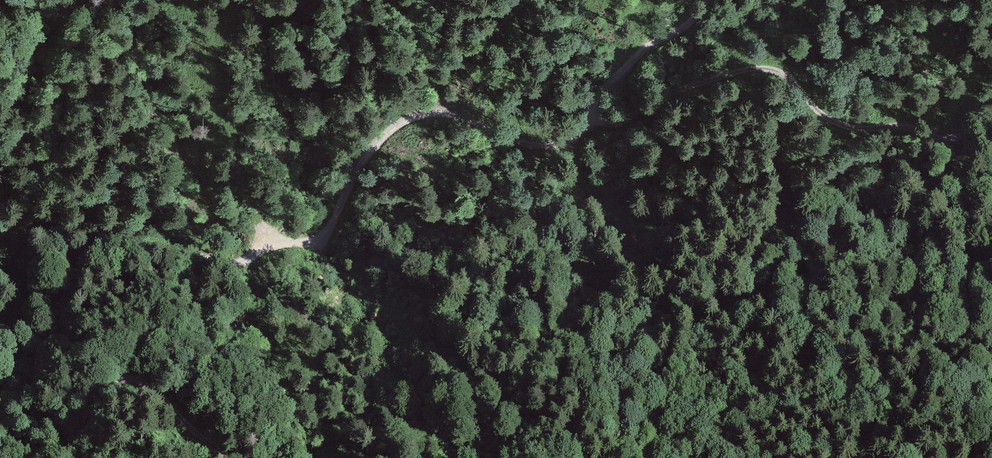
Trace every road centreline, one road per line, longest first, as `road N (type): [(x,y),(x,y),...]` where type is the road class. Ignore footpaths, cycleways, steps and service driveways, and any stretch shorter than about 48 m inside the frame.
road 1 (track): [(707,0),(692,23),(649,46),(610,82),(596,97),(594,118),(566,142),(526,143),(468,118),(418,113),(379,139),(330,225),(312,240),(272,243),(232,265),(142,243),(109,249),(66,290),(31,390),(0,406)]
road 2 (track): [(594,118),(618,121),(687,86),(766,68),(789,76),(827,117),(864,129)]
road 3 (track): [(62,457),(85,433),(108,382),(122,374),(149,383),(234,457)]
road 4 (track): [(991,105),(955,138),(915,127),(864,129)]

